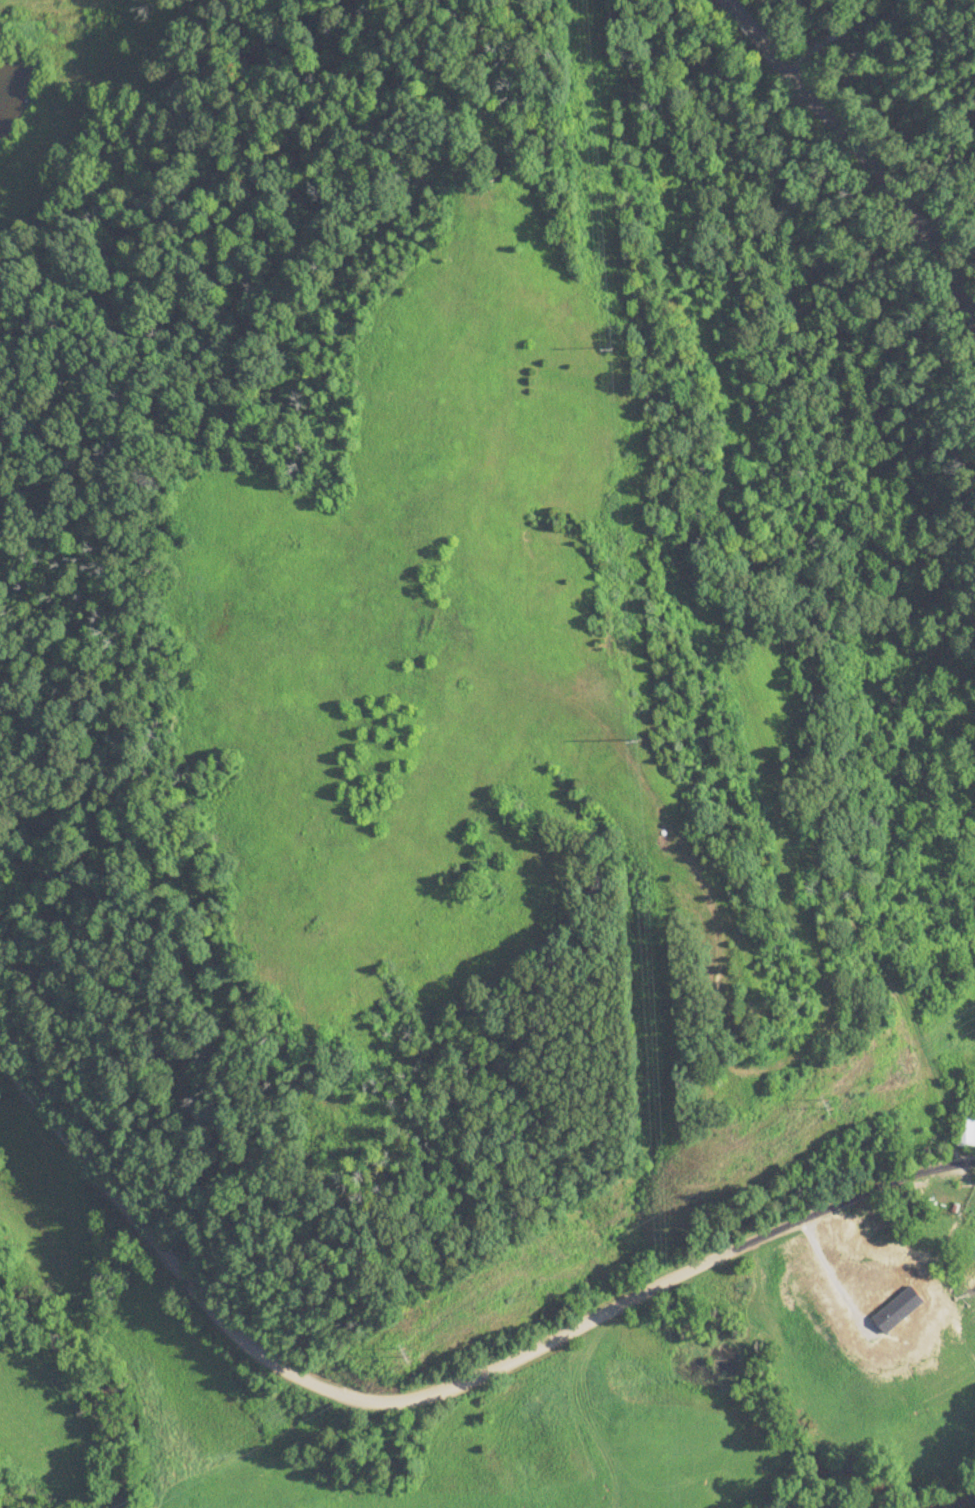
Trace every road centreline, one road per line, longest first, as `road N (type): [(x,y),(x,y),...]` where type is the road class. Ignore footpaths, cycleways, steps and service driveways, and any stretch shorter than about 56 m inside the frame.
road 1 (residential): [(974,1170),(900,1176),(447,1389),(376,1406),(249,1353),(0,1062)]
road 2 (residential): [(974,323),(929,241),(728,0)]

